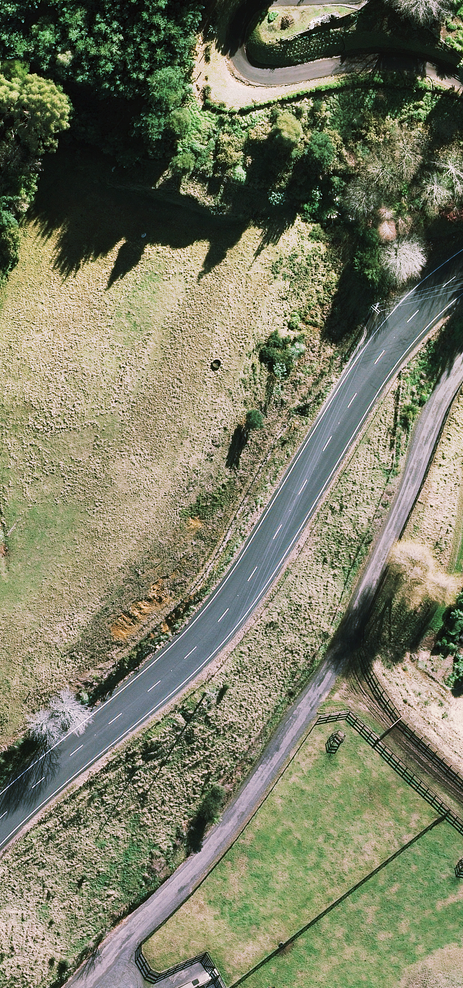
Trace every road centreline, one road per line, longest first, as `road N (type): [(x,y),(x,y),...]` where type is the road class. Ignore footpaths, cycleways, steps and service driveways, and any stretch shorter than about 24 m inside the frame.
road 1 (tertiary): [(462,272),(379,357),(234,601),(139,698),(0,817)]
road 2 (track): [(87,987),(200,875),(462,394)]

